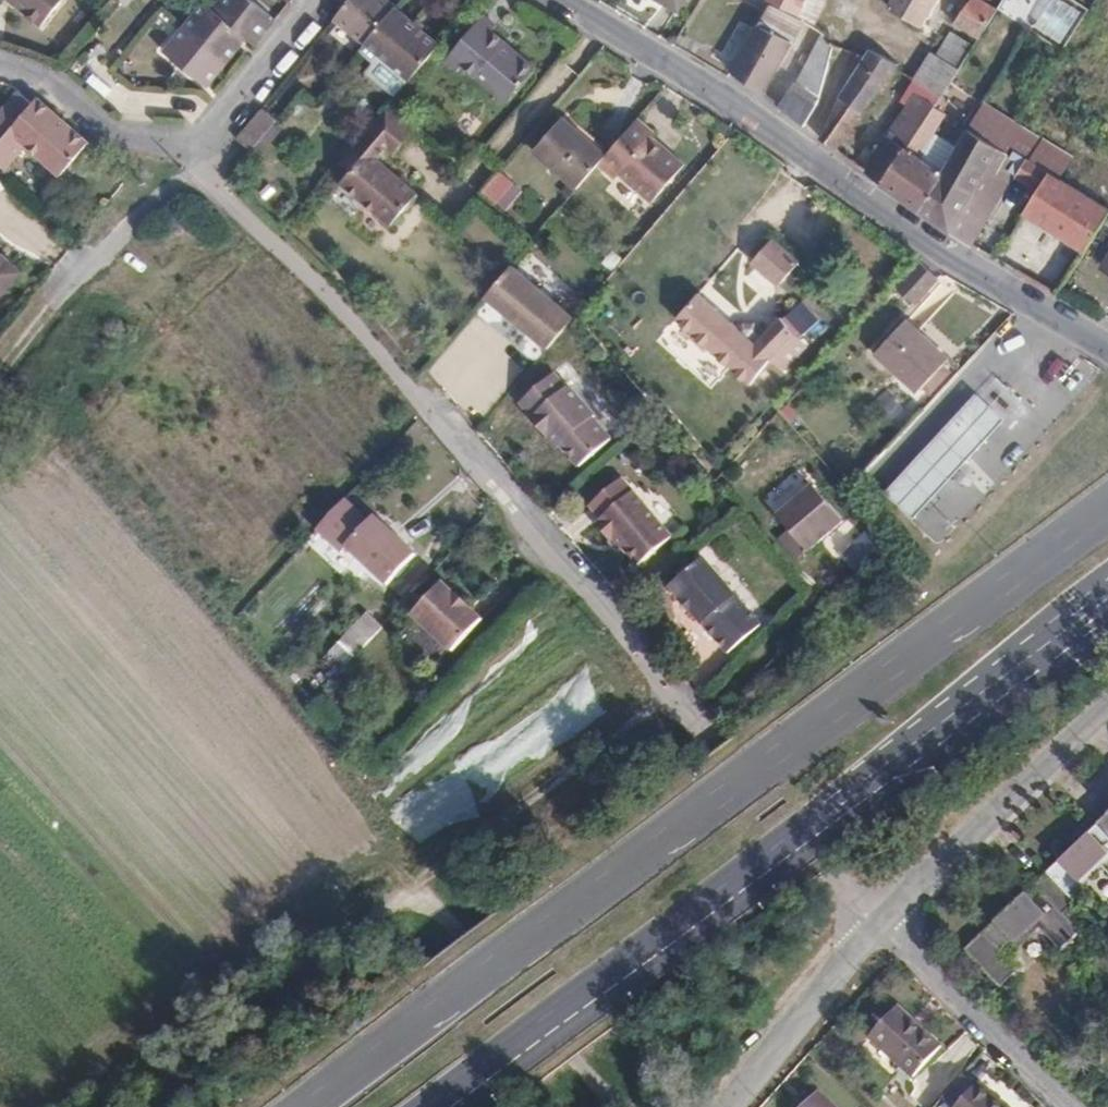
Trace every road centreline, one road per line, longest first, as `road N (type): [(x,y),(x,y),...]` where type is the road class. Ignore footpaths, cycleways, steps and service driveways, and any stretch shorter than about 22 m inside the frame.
road 1 (primary): [(1107,507),(305,1106)]
road 2 (residential): [(1107,350),(560,0)]
road 3 (primary): [(438,1106),(923,745)]
road 4 (residential): [(319,0),(196,142),(119,136),(52,85),(0,63)]
road 5 (residential): [(1107,703),(882,921)]
road 6 (residential): [(882,921),(1076,1106)]
road 7 (primary): [(923,745),(1045,624),(1107,577)]
road 8 (residential): [(882,921),(734,1106)]
road 9 (primary): [(923,745),(1107,608)]

